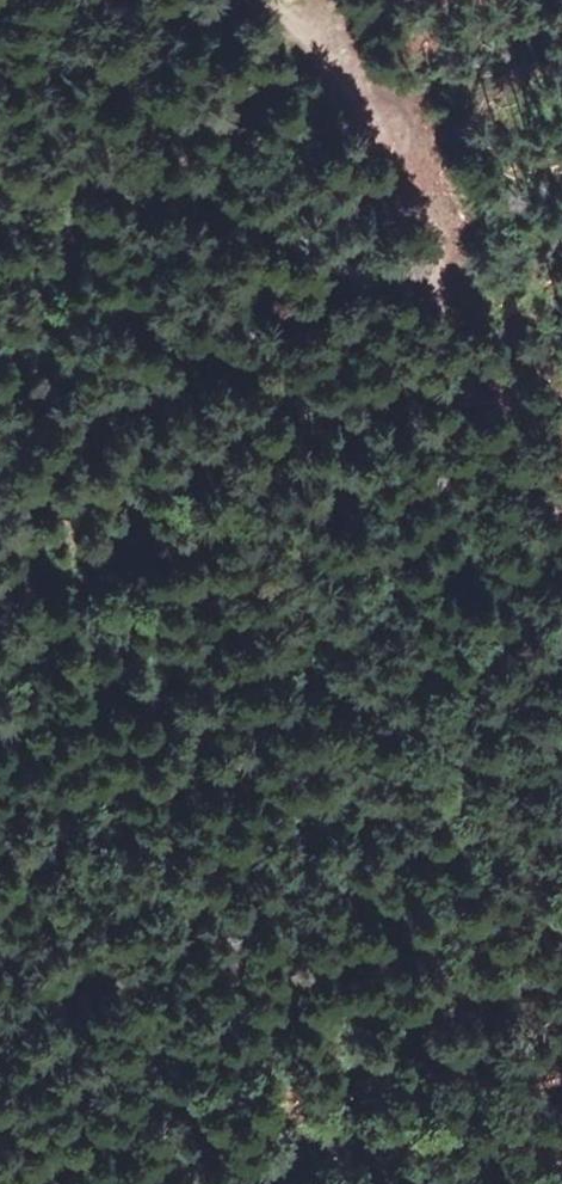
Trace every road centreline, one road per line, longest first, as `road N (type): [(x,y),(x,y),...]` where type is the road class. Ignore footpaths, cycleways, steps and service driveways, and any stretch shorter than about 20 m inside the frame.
road 1 (track): [(269,0),(373,113),(490,391),(561,508)]
road 2 (track): [(561,1091),(217,1028),(109,995),(0,1063)]

